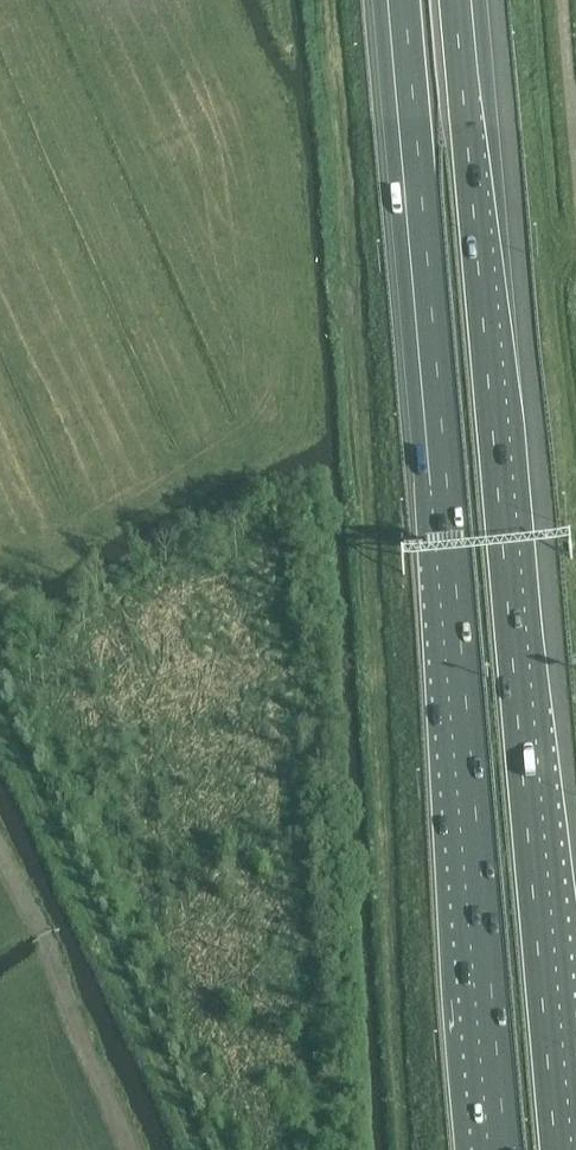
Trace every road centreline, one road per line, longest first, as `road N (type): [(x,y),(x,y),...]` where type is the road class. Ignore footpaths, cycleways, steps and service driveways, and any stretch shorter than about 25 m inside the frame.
road 1 (motorway): [(396,0),(498,1149)]
road 2 (motorway): [(564,1149),(463,0)]
road 3 (track): [(0,718),(206,1149)]
road 4 (track): [(0,848),(138,1149)]

